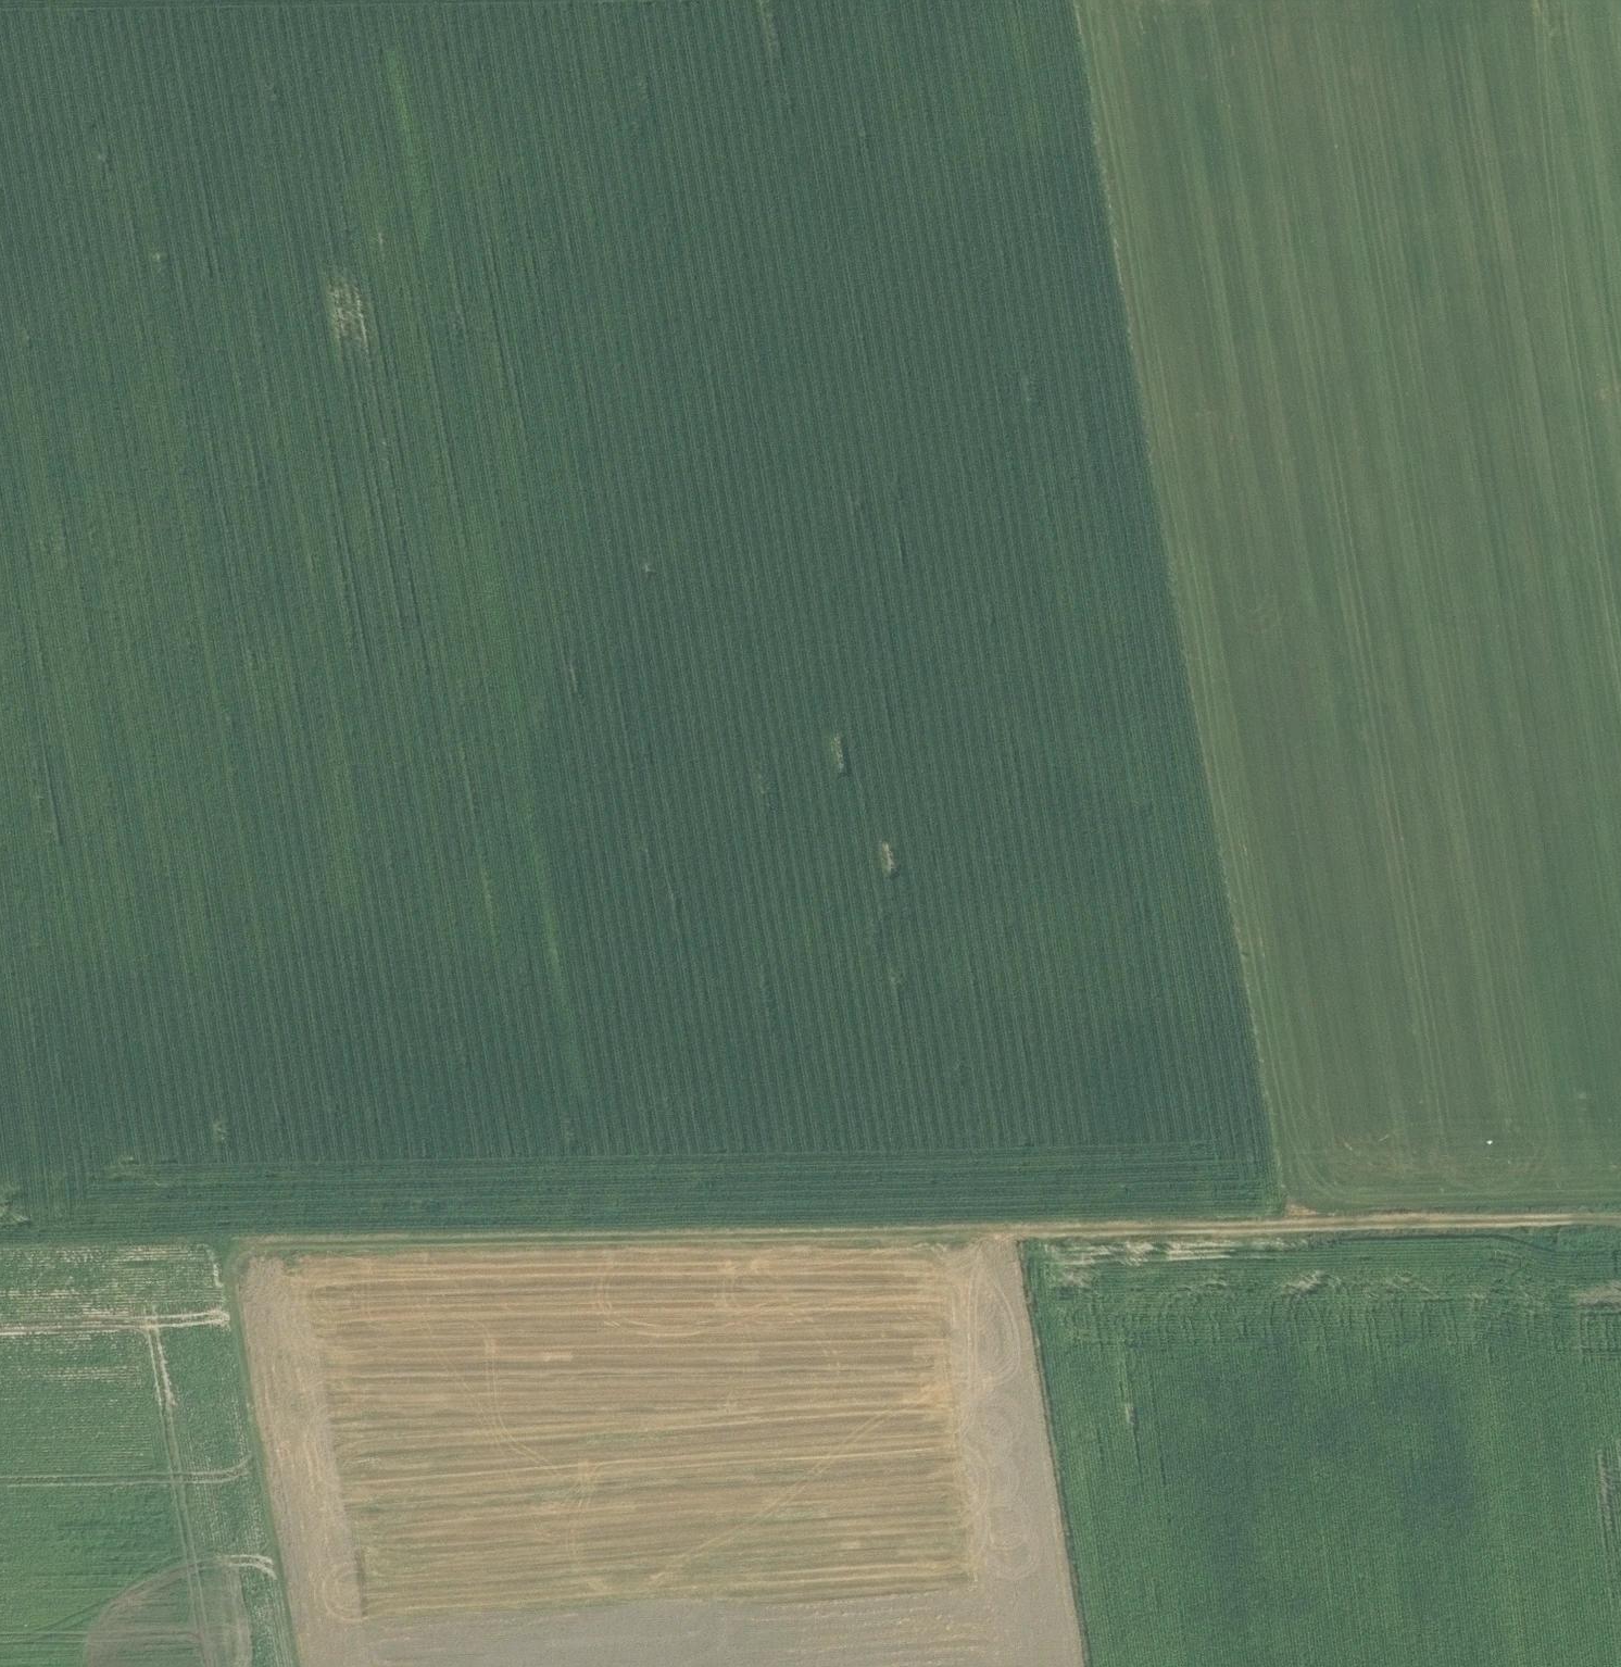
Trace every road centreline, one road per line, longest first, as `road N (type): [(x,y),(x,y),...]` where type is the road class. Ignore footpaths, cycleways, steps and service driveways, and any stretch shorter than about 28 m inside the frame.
road 1 (track): [(402,1251),(1620,1225)]
road 2 (track): [(257,1254),(402,1251)]

